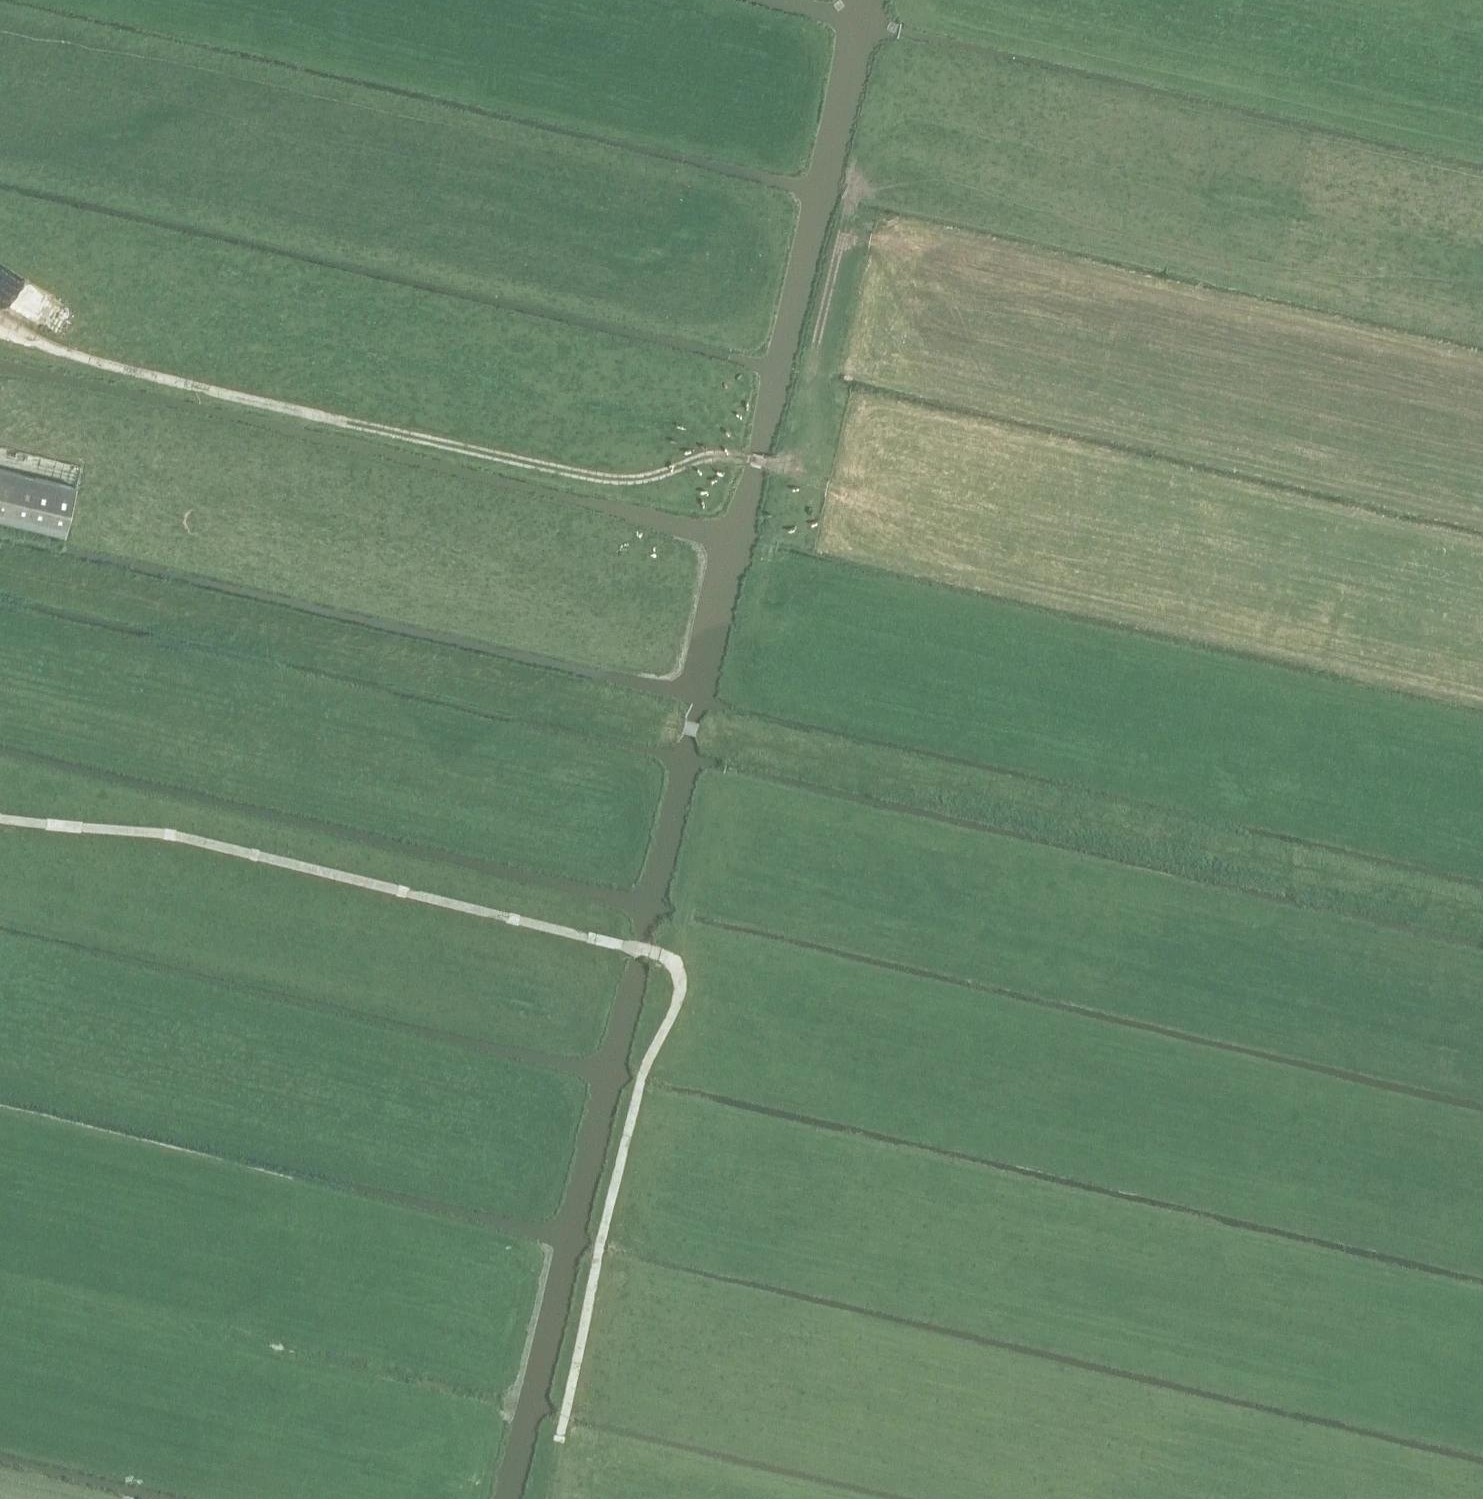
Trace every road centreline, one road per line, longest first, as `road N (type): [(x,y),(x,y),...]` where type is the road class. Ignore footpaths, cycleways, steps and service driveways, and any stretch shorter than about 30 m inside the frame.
road 1 (track): [(760,596),(790,472),(1067,590),(1482,686)]
road 2 (track): [(0,321),(60,352),(616,481),(655,477),(712,452),(783,467)]
road 3 (track): [(0,819),(183,838),(661,956)]
road 4 (track): [(553,1498),(645,1073),(677,1001),(677,967),(661,956)]
road 5 (track): [(851,199),(804,422),(790,472),(783,467)]

